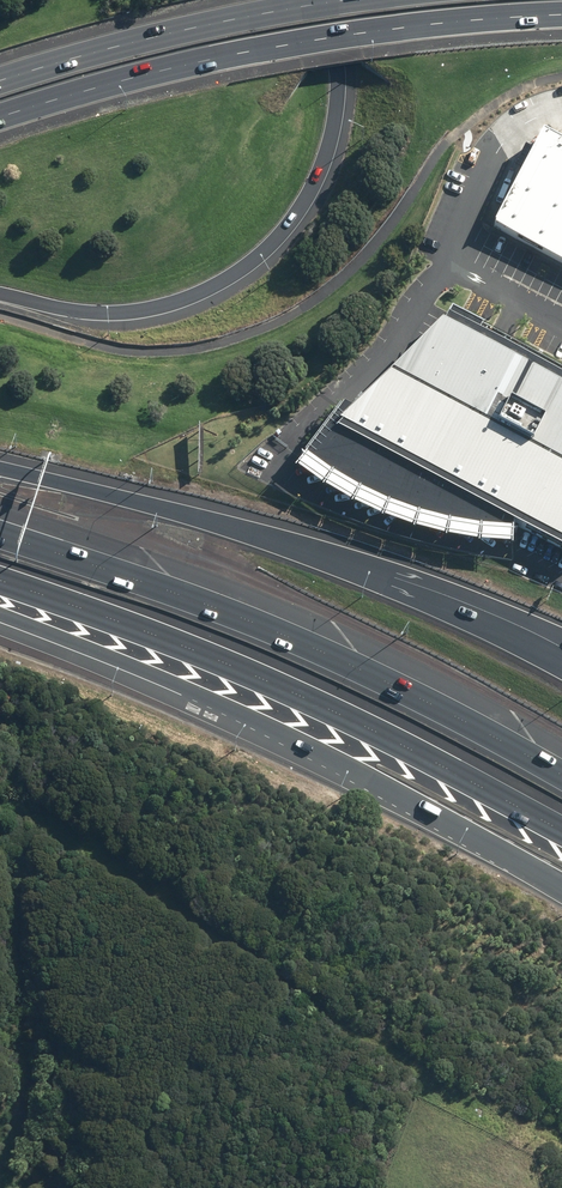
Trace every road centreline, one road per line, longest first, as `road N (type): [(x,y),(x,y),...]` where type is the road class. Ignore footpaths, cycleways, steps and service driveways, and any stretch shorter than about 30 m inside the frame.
road 1 (motorway): [(561,882),(242,713),(0,616)]
road 2 (motorway): [(561,832),(290,691),(0,580)]
road 3 (motorway): [(0,533),(336,657),(561,774)]
road 4 (motorway): [(0,469),(333,555),(561,652)]
road 5 (primary): [(561,15),(356,34),(155,73),(0,118)]
road 6 (motorway): [(327,0),(339,62),(326,156),(294,217),(256,257),(204,293),(134,313),(78,312),(0,295)]
road 7 (primary): [(0,80),(136,39),(328,0)]

